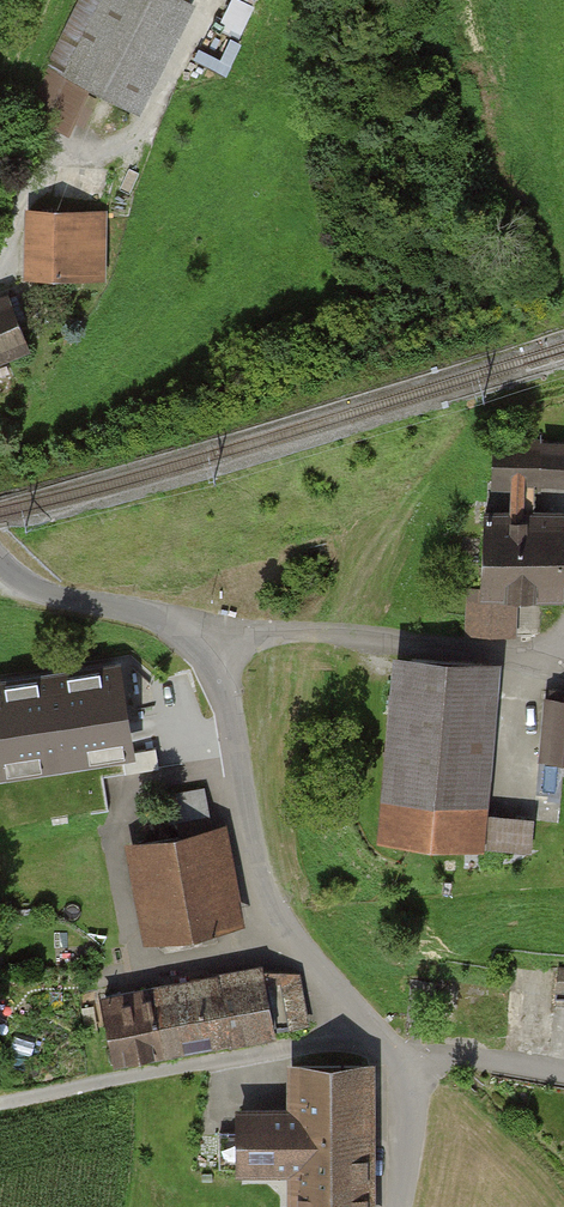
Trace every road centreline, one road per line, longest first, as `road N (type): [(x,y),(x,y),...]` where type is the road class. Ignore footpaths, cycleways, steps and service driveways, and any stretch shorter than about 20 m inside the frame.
road 1 (residential): [(218,646),(263,884),(288,939),(386,1047)]
road 2 (unclassified): [(1,1101),(332,1043),(386,1047)]
road 3 (track): [(0,264),(26,188),(47,165),(122,131),(157,100),(207,1)]
road 4 (residential): [(218,646),(291,632),(563,668)]
road 5 (residential): [(0,557),(45,593),(133,612),(218,646)]
road 6 (residential): [(386,1047),(563,1076)]

